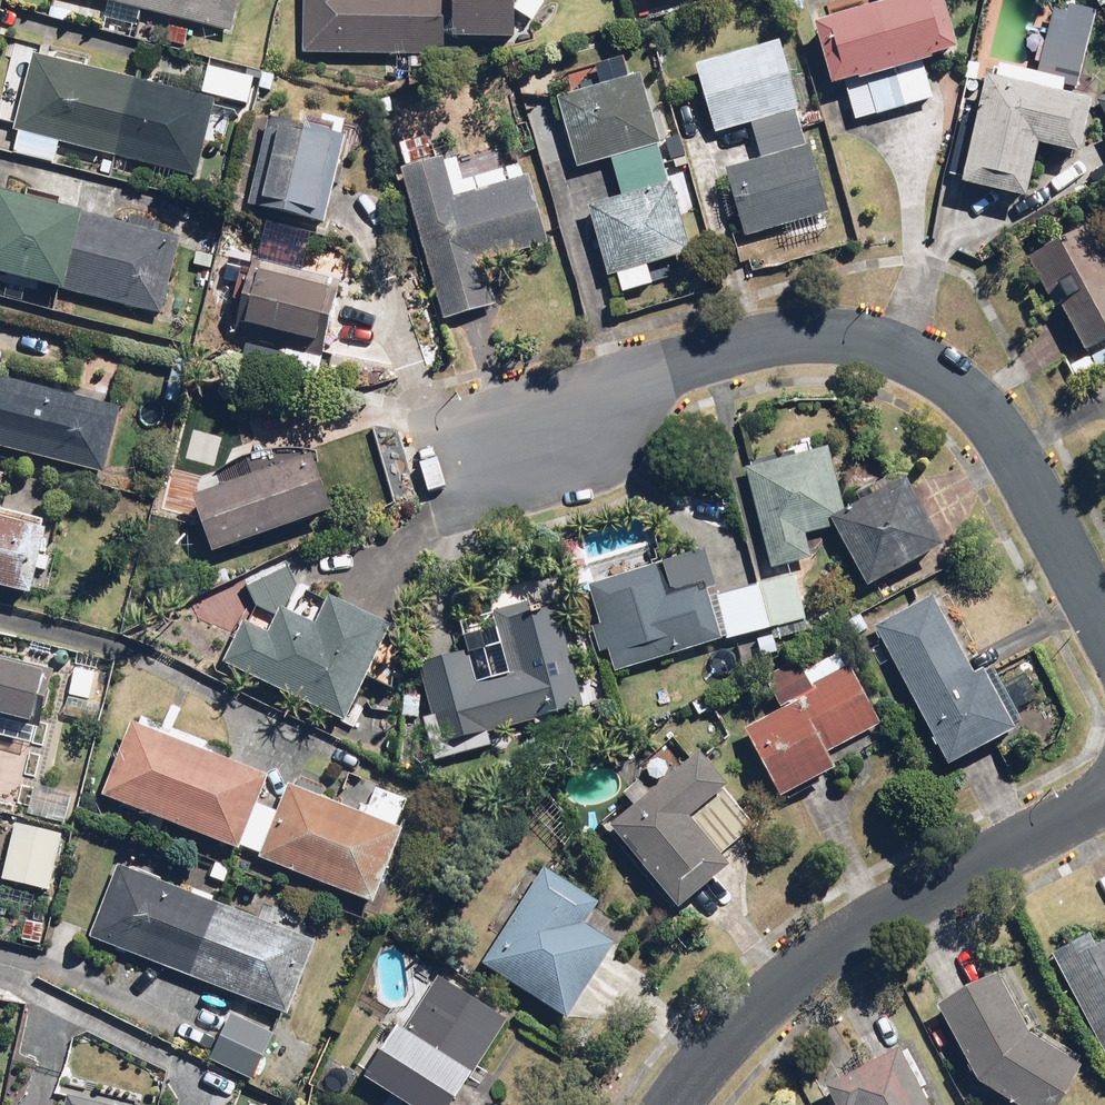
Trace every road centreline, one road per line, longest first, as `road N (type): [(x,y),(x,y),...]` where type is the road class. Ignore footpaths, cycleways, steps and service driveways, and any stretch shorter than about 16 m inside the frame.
road 1 (residential): [(1104,628),(990,416),(921,364),(874,344),(807,339),(607,394),(517,451)]
road 2 (residential): [(664,1104),(779,983),(910,896),(1104,793)]

